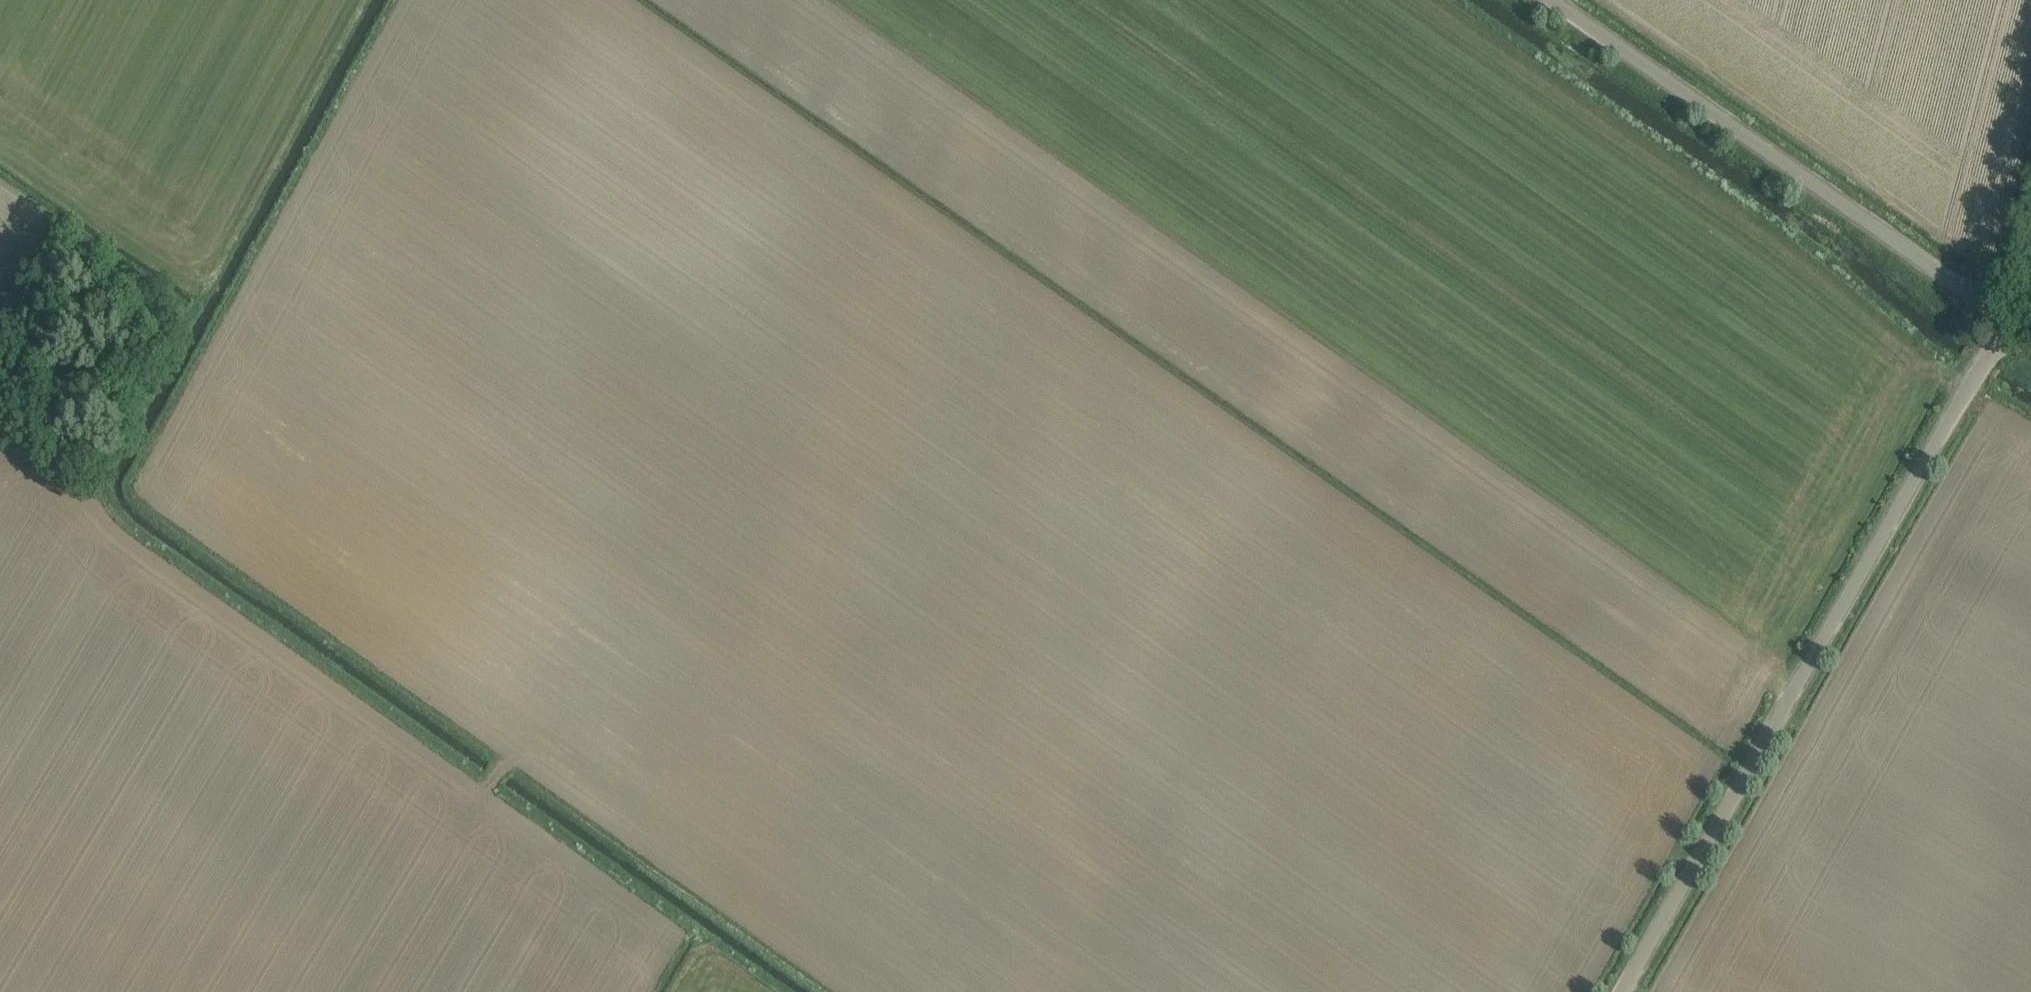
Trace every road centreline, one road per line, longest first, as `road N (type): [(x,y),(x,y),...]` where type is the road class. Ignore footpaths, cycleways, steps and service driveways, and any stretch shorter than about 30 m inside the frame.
road 1 (unclassified): [(1622,991),(2012,321)]
road 2 (unclassified): [(2012,321),(1551,0)]

